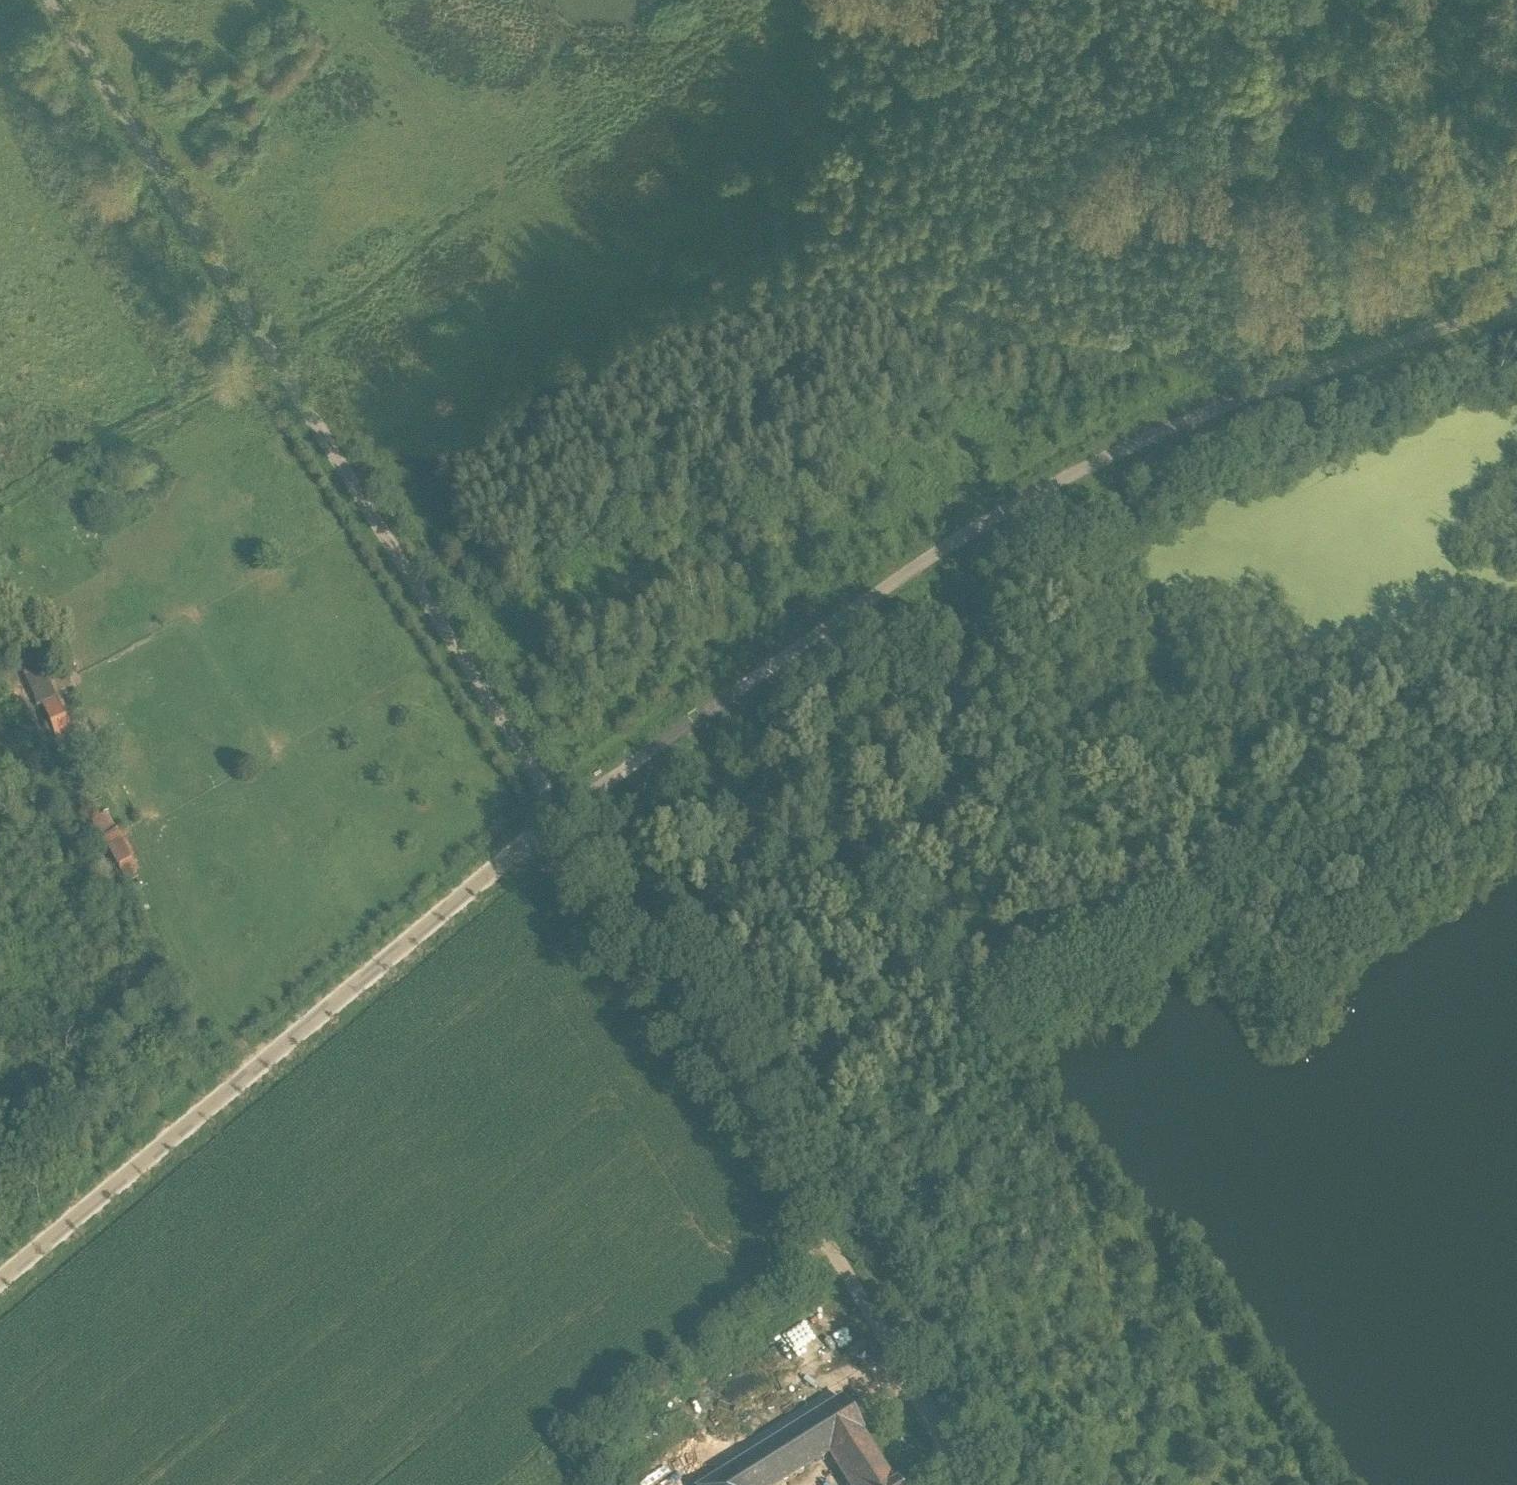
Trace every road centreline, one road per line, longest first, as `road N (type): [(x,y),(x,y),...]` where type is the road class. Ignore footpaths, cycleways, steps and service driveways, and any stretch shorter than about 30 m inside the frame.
road 1 (unclassified): [(563,815),(984,521),(1203,418),(1516,307)]
road 2 (unclassified): [(563,815),(40,0)]
road 3 (unclassified): [(985,1484),(563,815)]
road 4 (unclassified): [(0,1280),(563,815)]

